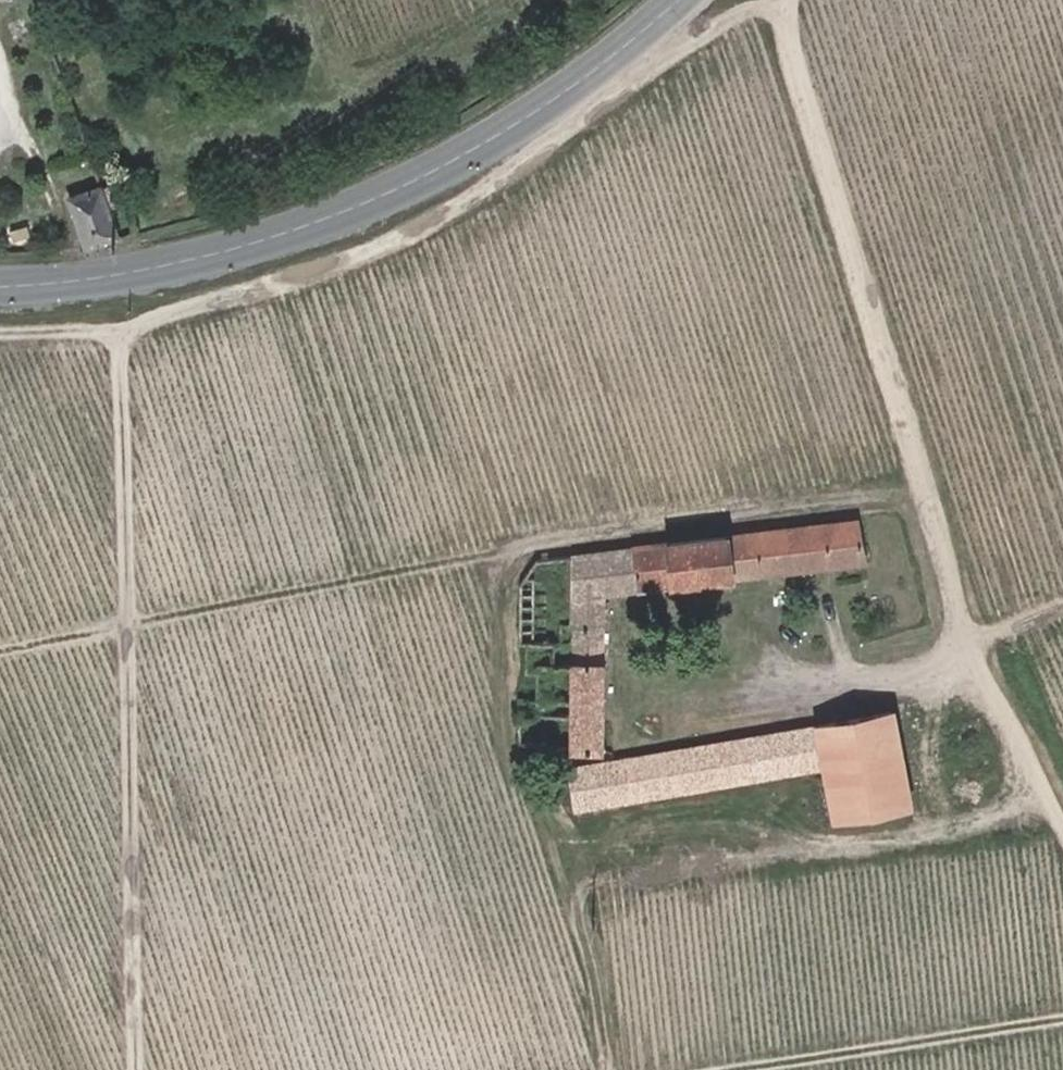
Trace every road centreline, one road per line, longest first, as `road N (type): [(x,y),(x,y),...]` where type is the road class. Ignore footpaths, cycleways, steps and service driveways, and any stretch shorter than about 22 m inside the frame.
road 1 (track): [(0,650),(919,490)]
road 2 (track): [(784,0),(782,11),(737,18),(648,62),(481,187),(369,245),(121,331),(0,333)]
road 3 (tertiary): [(0,285),(166,269),(324,222),(497,137),(628,47),(676,0)]
road 4 (track): [(135,1069),(121,331)]
road 5 (track): [(712,1069),(1062,1019)]
road 6 (track): [(1062,826),(965,650),(1062,600)]

